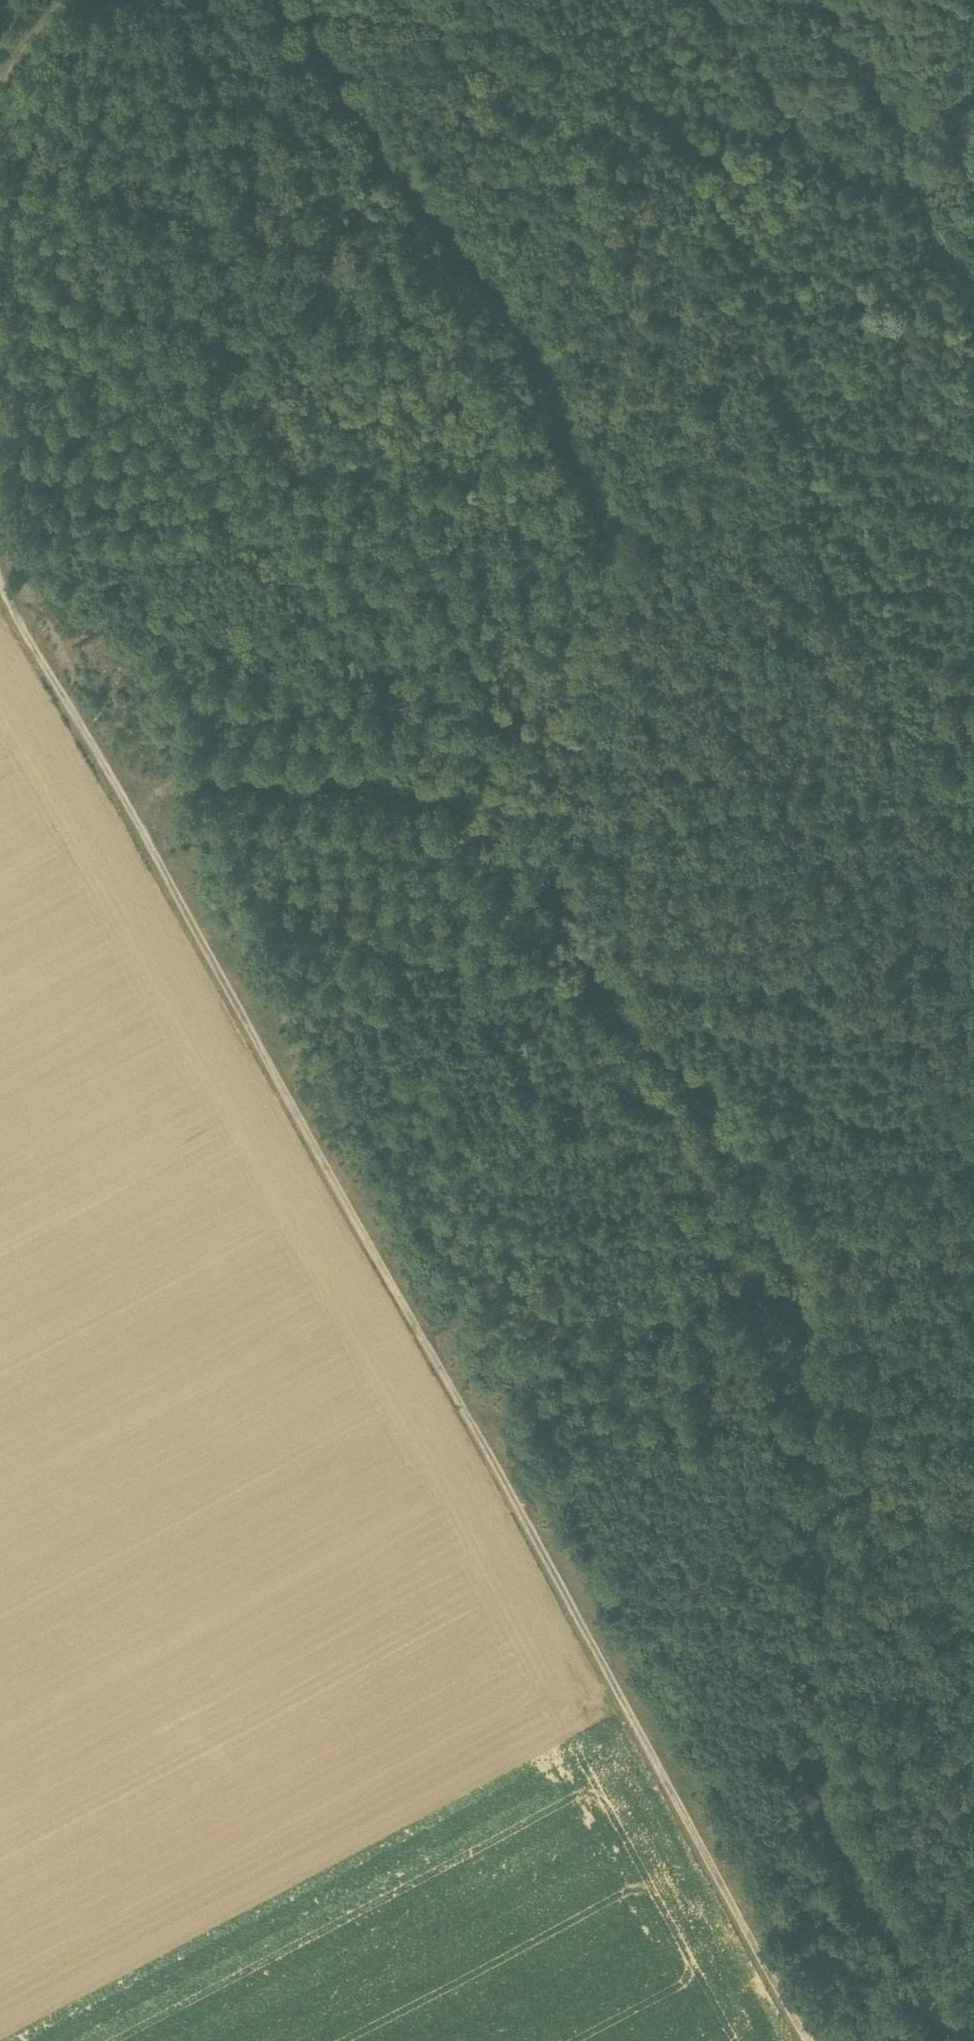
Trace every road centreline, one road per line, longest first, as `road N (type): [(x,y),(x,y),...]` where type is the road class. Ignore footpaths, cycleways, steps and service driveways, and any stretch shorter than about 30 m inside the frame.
road 1 (track): [(0,528),(23,587),(157,814),(825,2040)]

